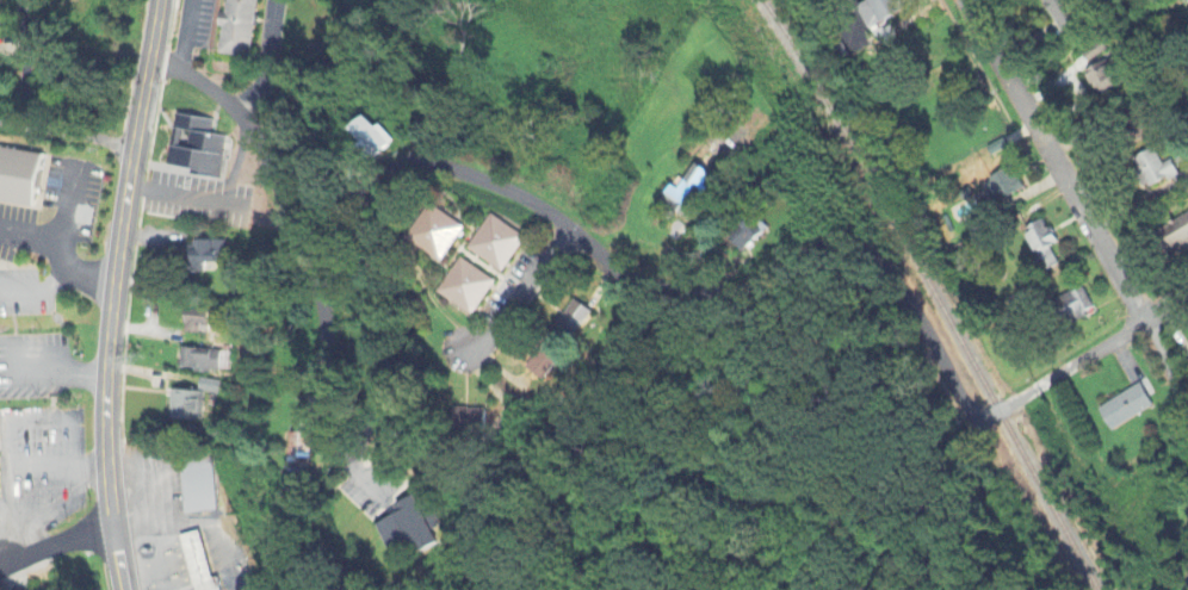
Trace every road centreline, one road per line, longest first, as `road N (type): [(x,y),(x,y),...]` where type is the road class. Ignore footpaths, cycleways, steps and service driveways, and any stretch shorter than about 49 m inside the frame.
road 1 (residential): [(150,62),(202,86),(243,122),(292,247),(328,429),(339,448),(355,449),(370,427),(378,333),(370,222),(378,185),(395,168),(429,166),(497,186),(641,282),(718,296),(823,244),(858,248),(878,265),(972,424),(1051,379)]
road 2 (primary): [(121,589),(106,468),(106,366),(158,0)]
road 3 (residential): [(1187,407),(962,0)]
road 4 (residential): [(571,231),(490,342),(465,352)]
road 5 (residential): [(1051,379),(1187,296)]
road 6 (residential): [(0,122),(135,151)]

